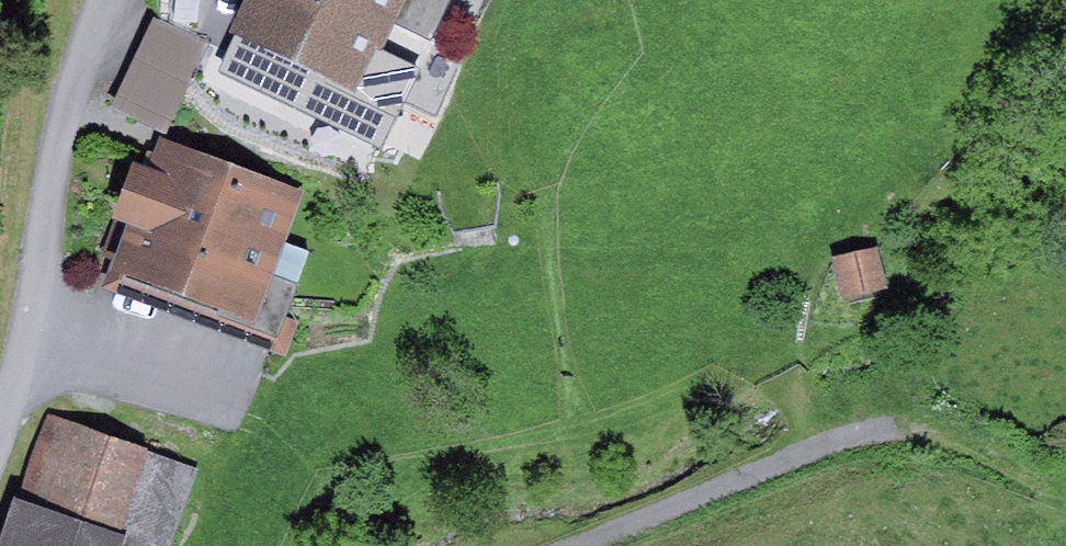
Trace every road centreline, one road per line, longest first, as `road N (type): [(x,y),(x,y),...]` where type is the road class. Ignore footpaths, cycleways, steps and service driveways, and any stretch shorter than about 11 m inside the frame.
road 1 (residential): [(111,0),(76,69),(27,358),(0,437)]
road 2 (unclassified): [(566,545),(883,431)]
road 3 (track): [(883,431),(926,431),(1065,493)]

